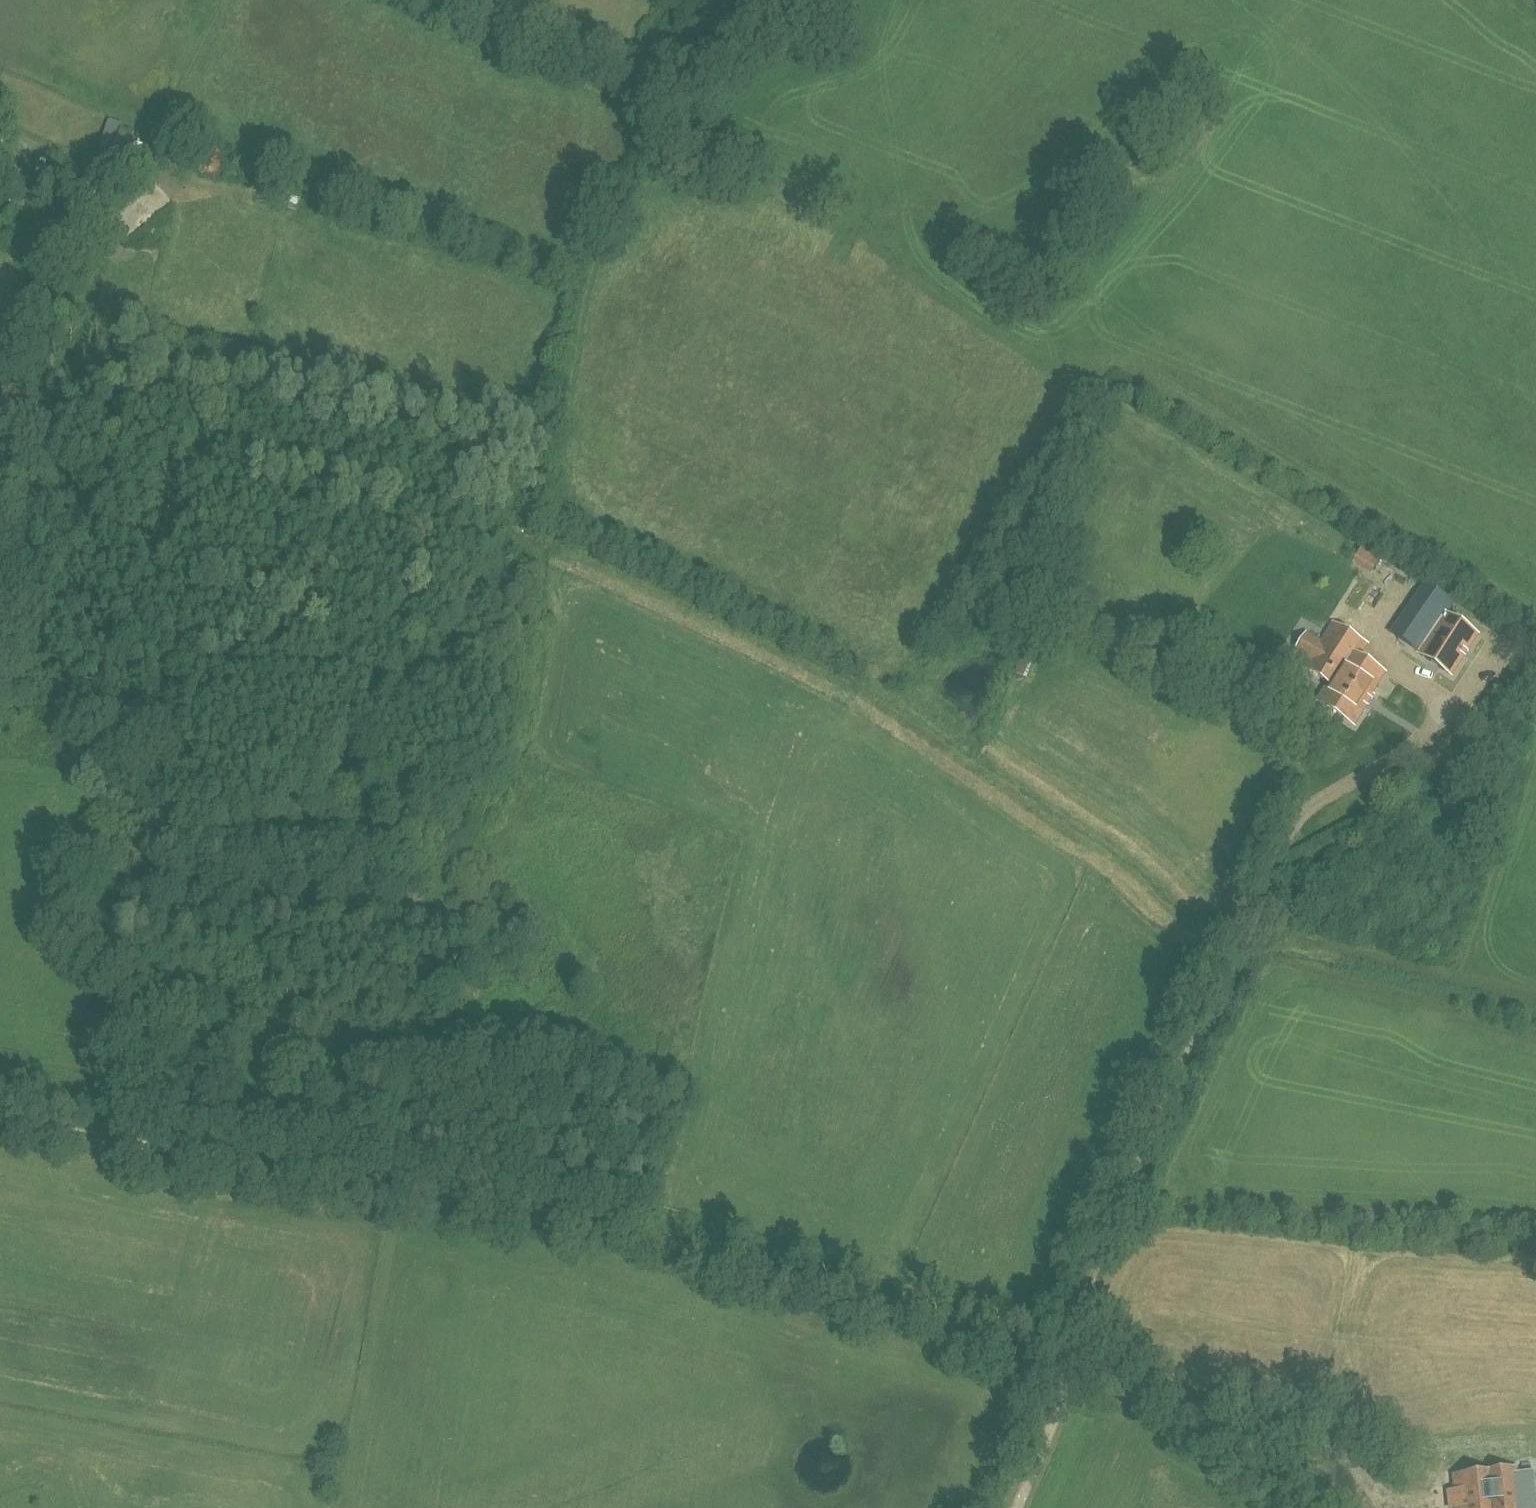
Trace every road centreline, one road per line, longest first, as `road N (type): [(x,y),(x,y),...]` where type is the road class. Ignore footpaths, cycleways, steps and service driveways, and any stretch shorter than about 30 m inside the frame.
road 1 (track): [(0,1117),(475,1197),(727,1257),(1058,1364)]

